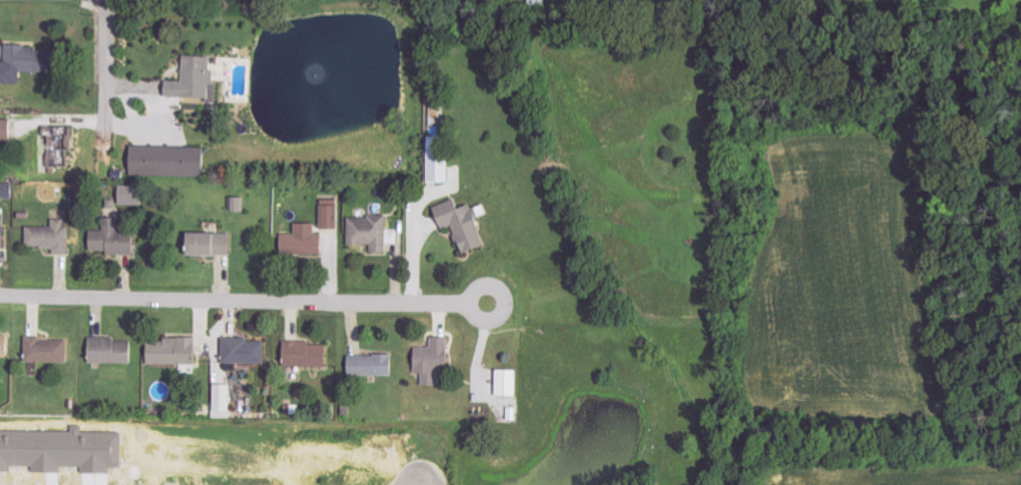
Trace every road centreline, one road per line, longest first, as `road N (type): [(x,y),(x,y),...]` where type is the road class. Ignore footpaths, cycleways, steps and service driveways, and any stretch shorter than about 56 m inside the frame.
road 1 (residential): [(0,296),(489,302)]
road 2 (residential): [(102,0),(104,146)]

